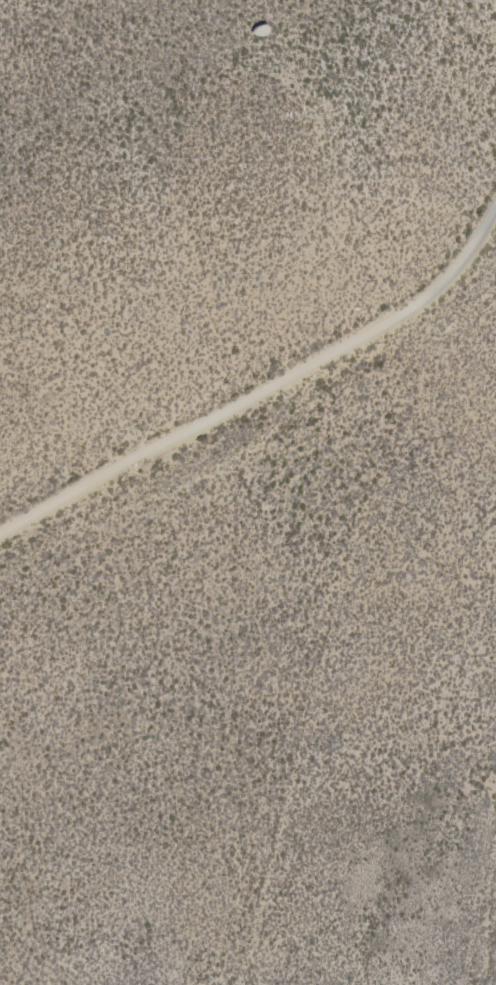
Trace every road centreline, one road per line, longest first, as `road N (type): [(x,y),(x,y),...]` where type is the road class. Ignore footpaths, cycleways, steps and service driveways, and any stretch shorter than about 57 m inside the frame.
road 1 (residential): [(0,540),(408,315),(459,273),(495,210)]

